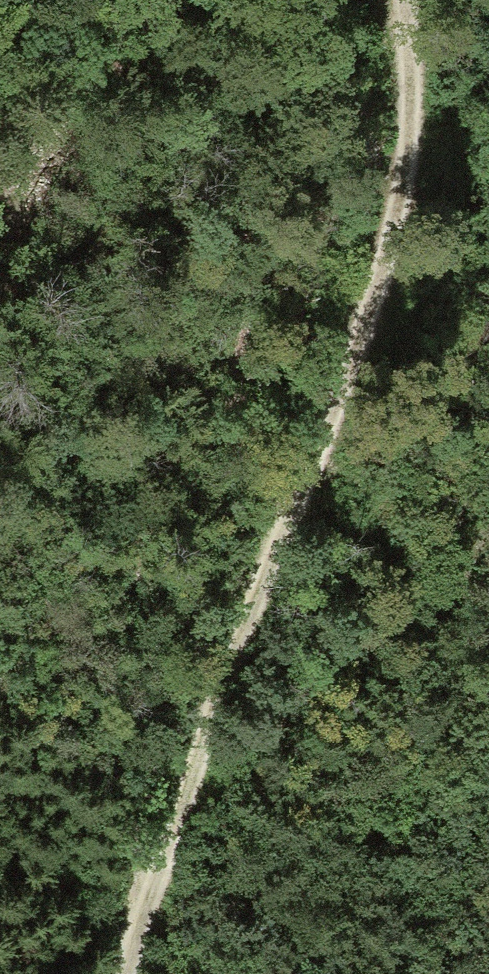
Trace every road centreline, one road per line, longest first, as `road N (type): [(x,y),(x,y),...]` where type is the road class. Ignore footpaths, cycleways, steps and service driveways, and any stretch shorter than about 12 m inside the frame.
road 1 (track): [(399,0),(398,158),(379,246),(245,641),(149,875)]
road 2 (track): [(198,767),(293,713),(377,643),(403,605),(329,406)]
road 3 (track): [(140,47),(81,106),(0,211)]

